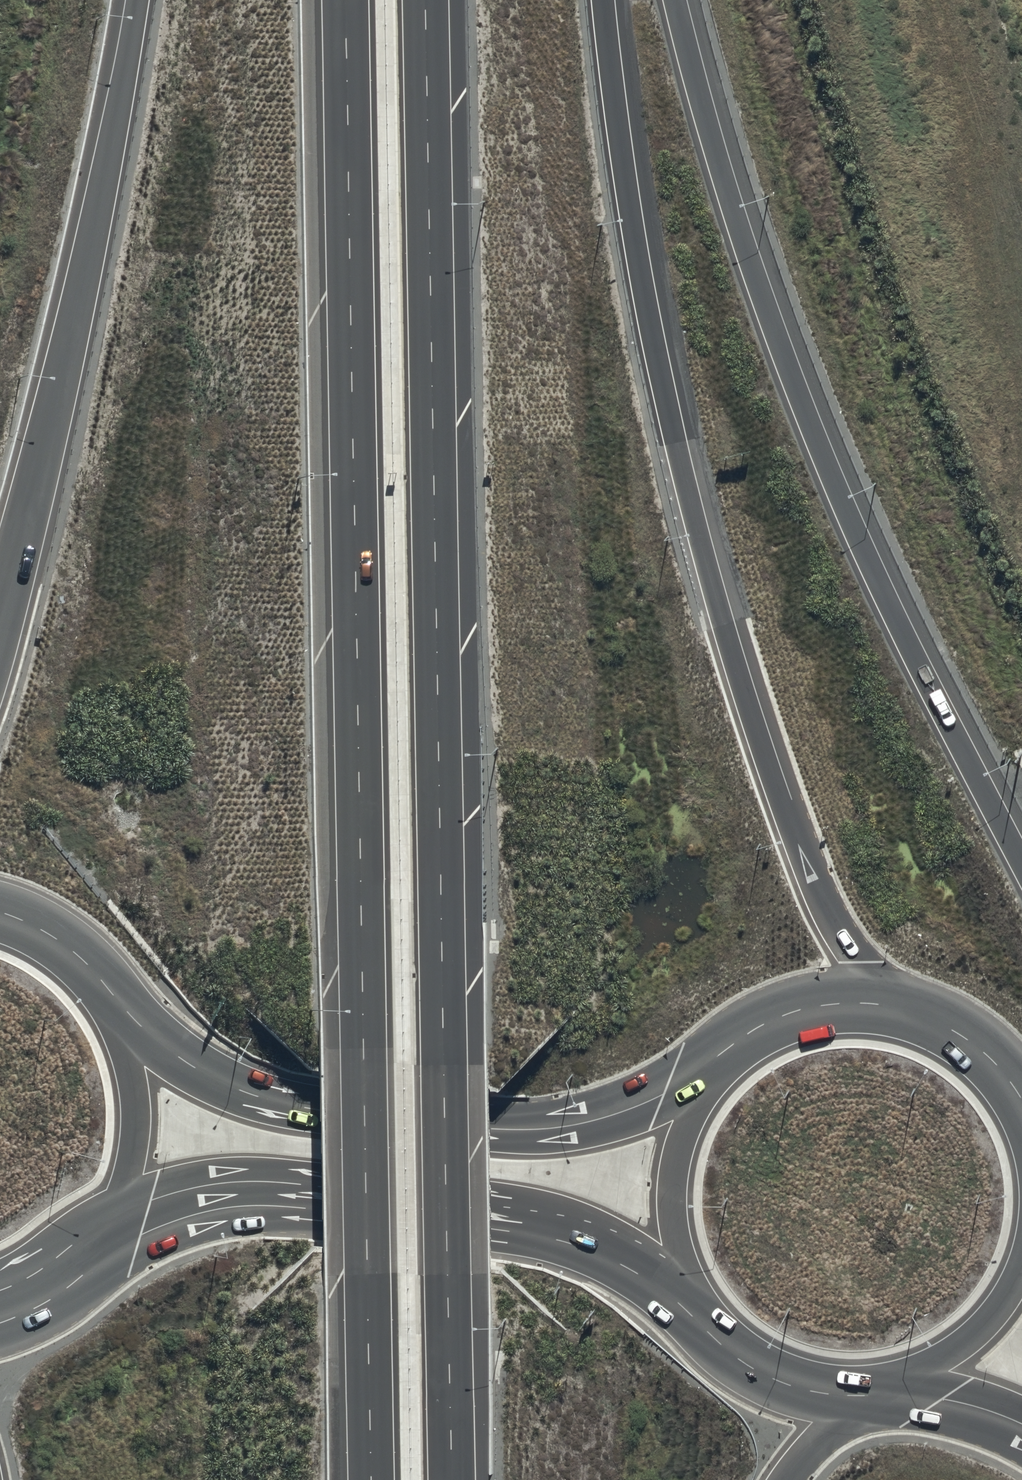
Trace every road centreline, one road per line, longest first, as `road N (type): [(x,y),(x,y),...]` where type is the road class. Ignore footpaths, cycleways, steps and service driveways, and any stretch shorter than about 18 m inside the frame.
road 1 (motorway): [(373,1479),(342,0)]
road 2 (motorway): [(424,0),(451,1479)]
road 3 (motorway): [(602,0),(643,295),(721,617),(822,900),(889,1005)]
road 4 (motorway): [(675,0),(754,270),(896,615),(1021,870)]
road 5 (motorway): [(0,623),(137,0)]
road 6 (trunk): [(115,999),(194,1069),(332,1114),(558,1129),(708,1075)]
road 7 (trunk): [(695,1303),(618,1251),(543,1224),(281,1193),(194,1202),(99,1238)]
road 8 (trunk): [(115,999),(132,1078),(134,1138),(120,1202),(99,1238)]
road 9 (trunk): [(695,1303),(681,1268),(672,1190),(685,1130),(708,1075)]
road 10 (trunk): [(708,1075),(731,1046),(798,1010),(889,1005)]
road 11 (trunk): [(856,1397),(770,1380),(716,1337),(695,1303)]
road 12 (trunk): [(1021,1267),(989,1321),(893,1388)]
road 13 (trunk): [(889,1005),(977,1048),(1021,1099)]
road 14 (trunk): [(0,912),(71,951),(115,999)]
road 15 (trunk): [(1021,1429),(893,1388)]
road 16 (trunk): [(99,1238),(59,1274),(0,1308)]

